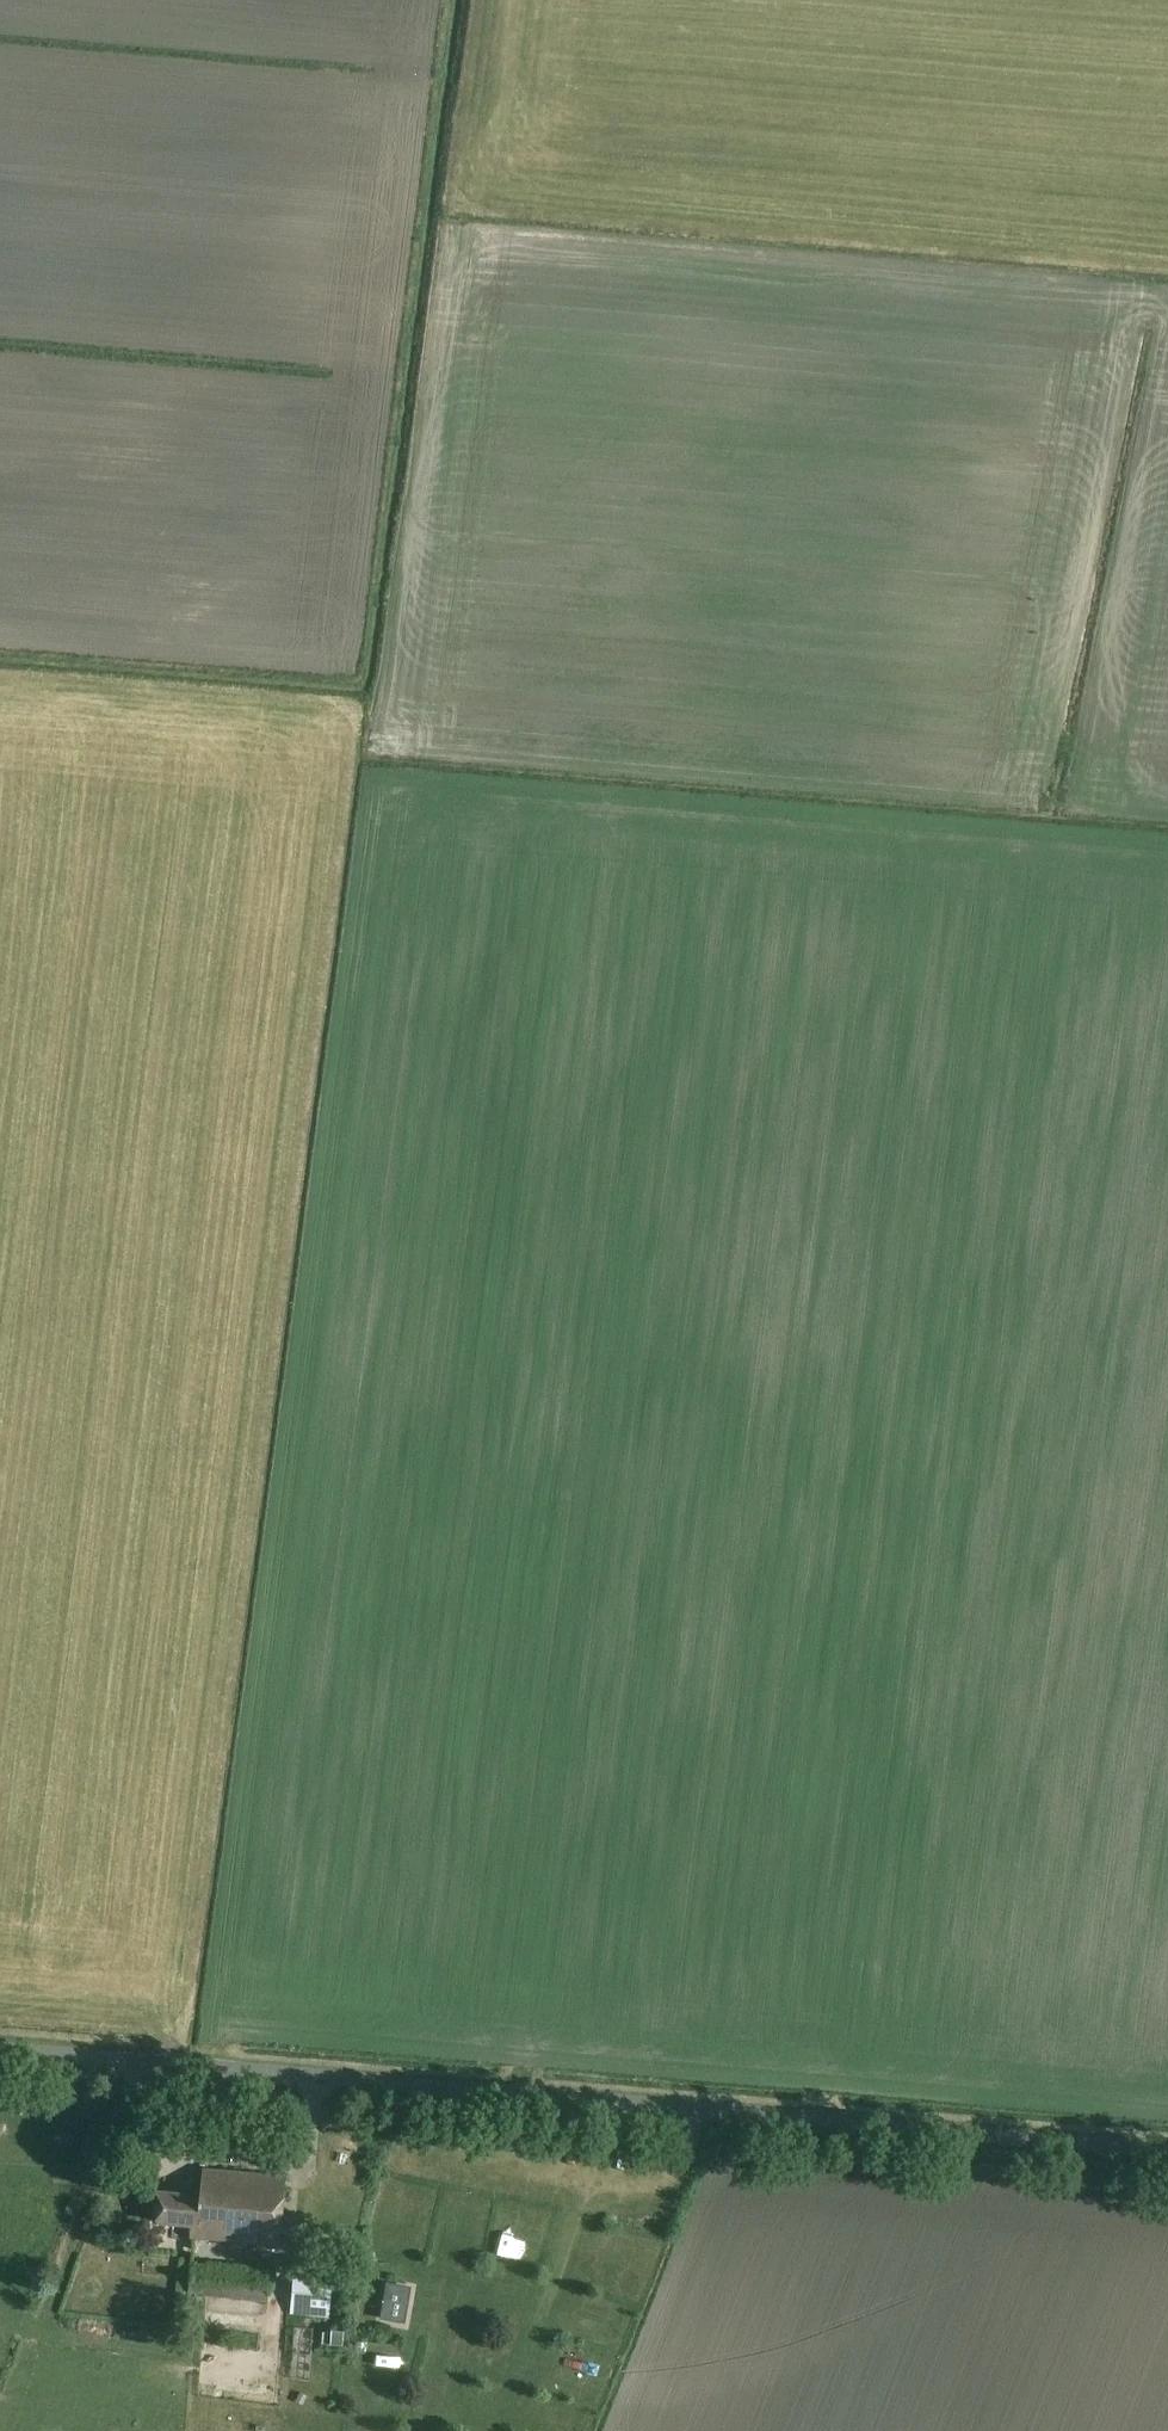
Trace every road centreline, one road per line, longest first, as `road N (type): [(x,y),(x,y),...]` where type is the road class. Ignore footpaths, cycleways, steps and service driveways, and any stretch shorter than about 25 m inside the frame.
road 1 (unclassified): [(1167,2150),(0,2048)]

